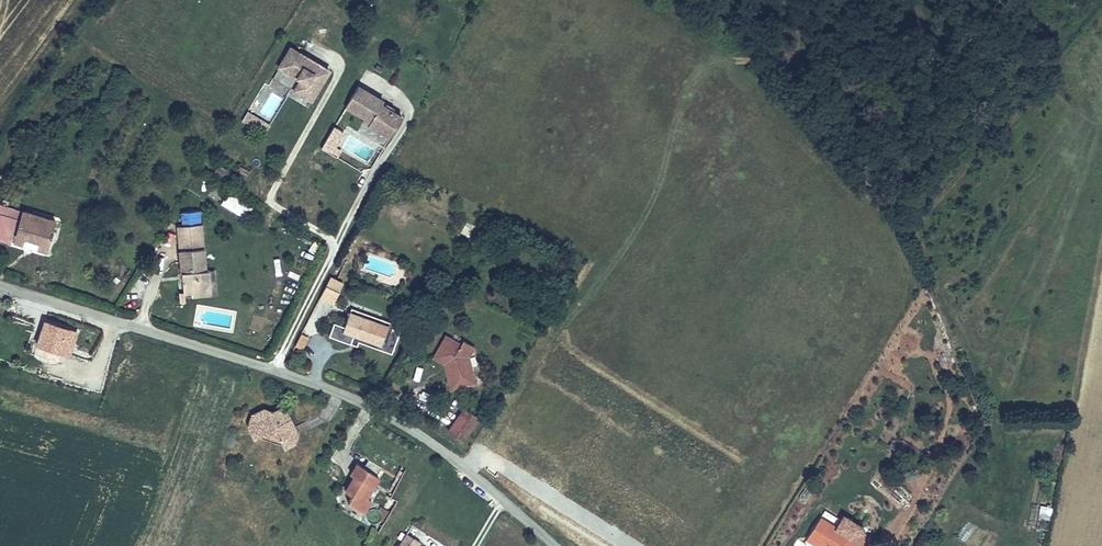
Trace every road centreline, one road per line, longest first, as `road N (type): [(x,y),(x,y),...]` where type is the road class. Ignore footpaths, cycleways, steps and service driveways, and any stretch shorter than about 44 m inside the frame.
road 1 (unclassified): [(0,285),(383,411),(557,545)]

